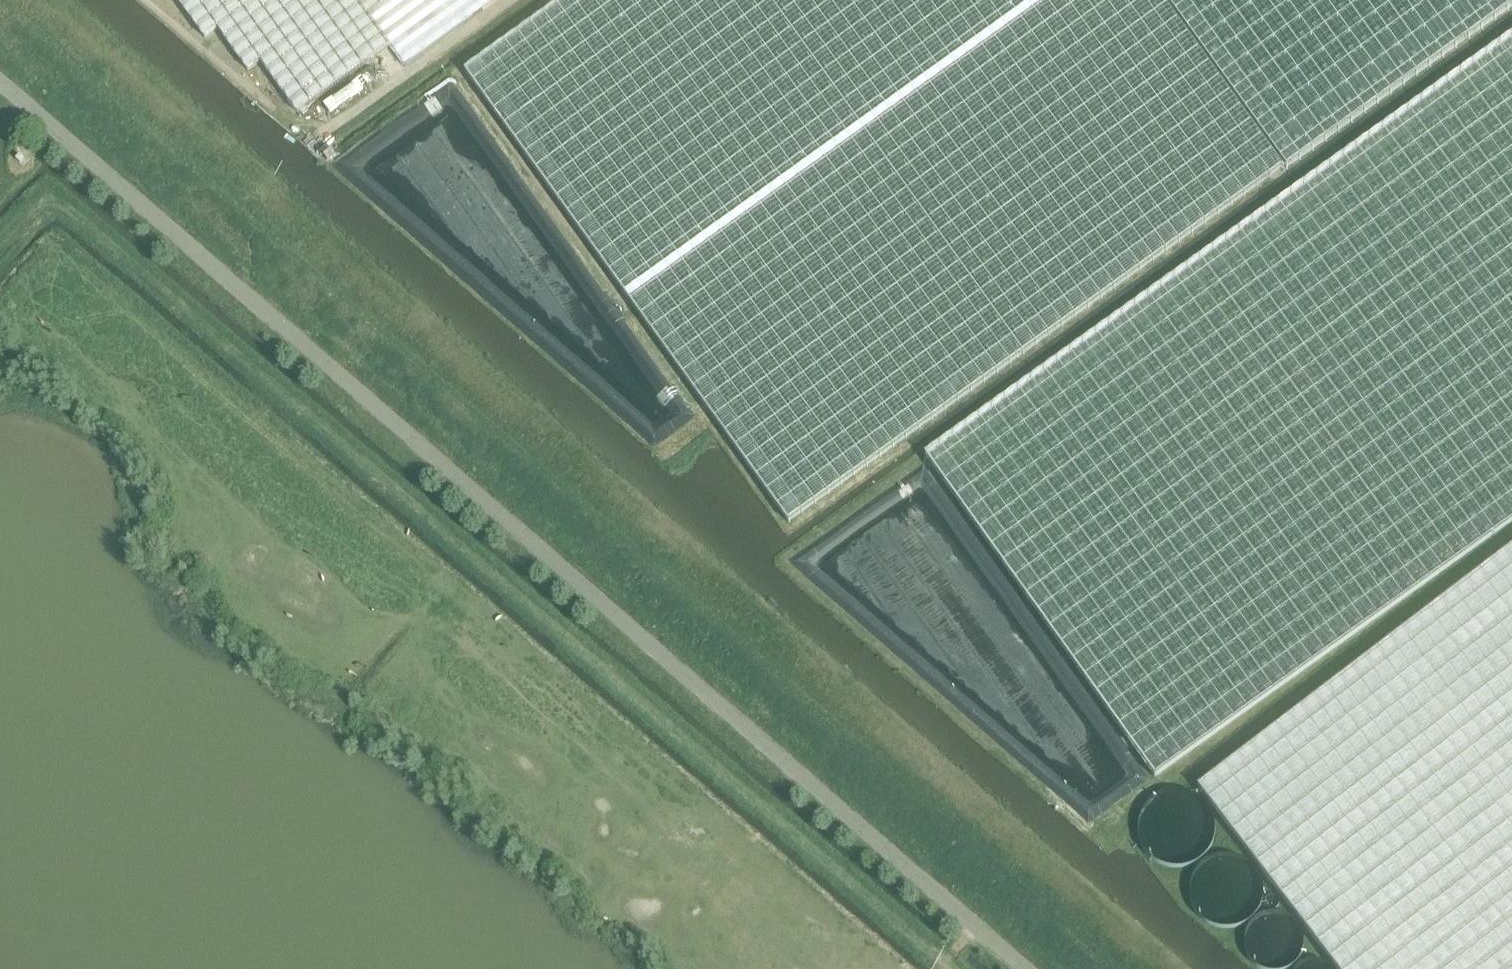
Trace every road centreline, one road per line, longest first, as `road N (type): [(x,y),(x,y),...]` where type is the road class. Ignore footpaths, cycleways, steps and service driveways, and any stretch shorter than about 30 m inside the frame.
road 1 (track): [(1151,968),(20,0)]
road 2 (unclassified): [(0,79),(1028,968)]

